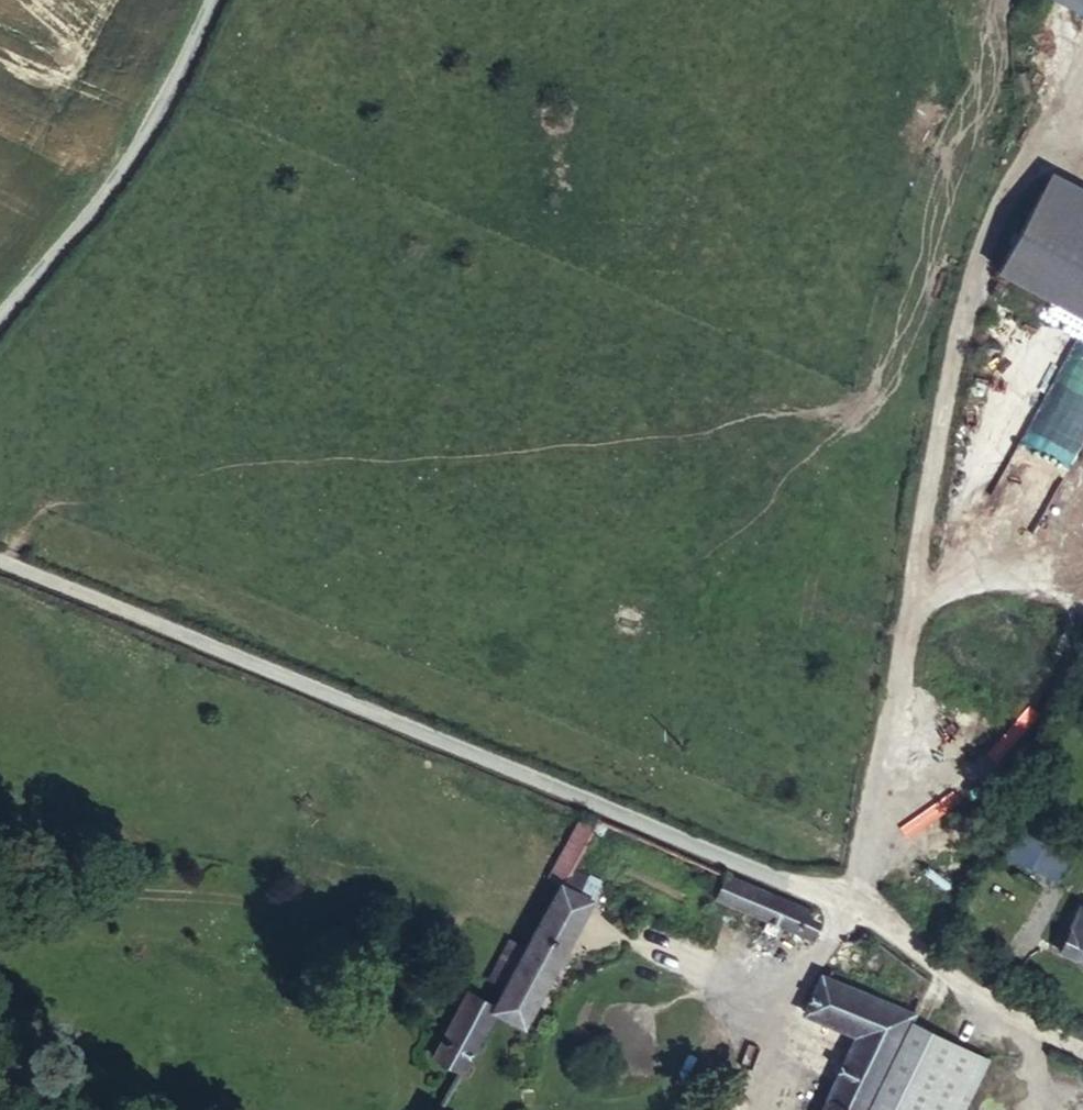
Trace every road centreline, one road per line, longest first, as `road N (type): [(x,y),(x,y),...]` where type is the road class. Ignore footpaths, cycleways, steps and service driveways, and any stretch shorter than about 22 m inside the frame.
road 1 (unclassified): [(0,560),(839,906),(1020,1034),(1082,1060)]
road 2 (unclassified): [(0,310),(143,131),(211,0)]

